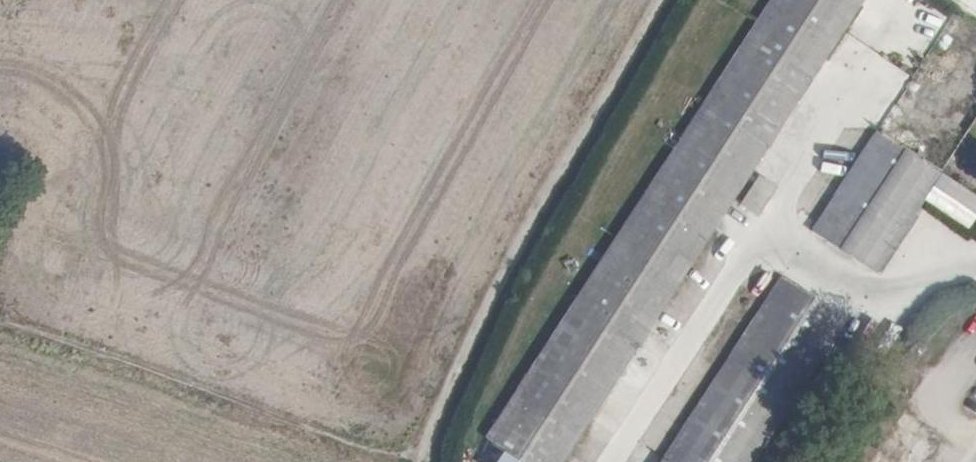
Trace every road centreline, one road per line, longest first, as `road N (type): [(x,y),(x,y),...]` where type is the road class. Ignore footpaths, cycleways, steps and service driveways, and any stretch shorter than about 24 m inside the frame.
road 1 (track): [(661,0),(505,271),(424,461)]
road 2 (track): [(0,339),(110,367),(370,461)]
road 3 (residential): [(755,233),(600,461)]
road 4 (residential): [(755,233),(869,299),(975,259)]
road 5 (residential): [(842,95),(755,233)]

